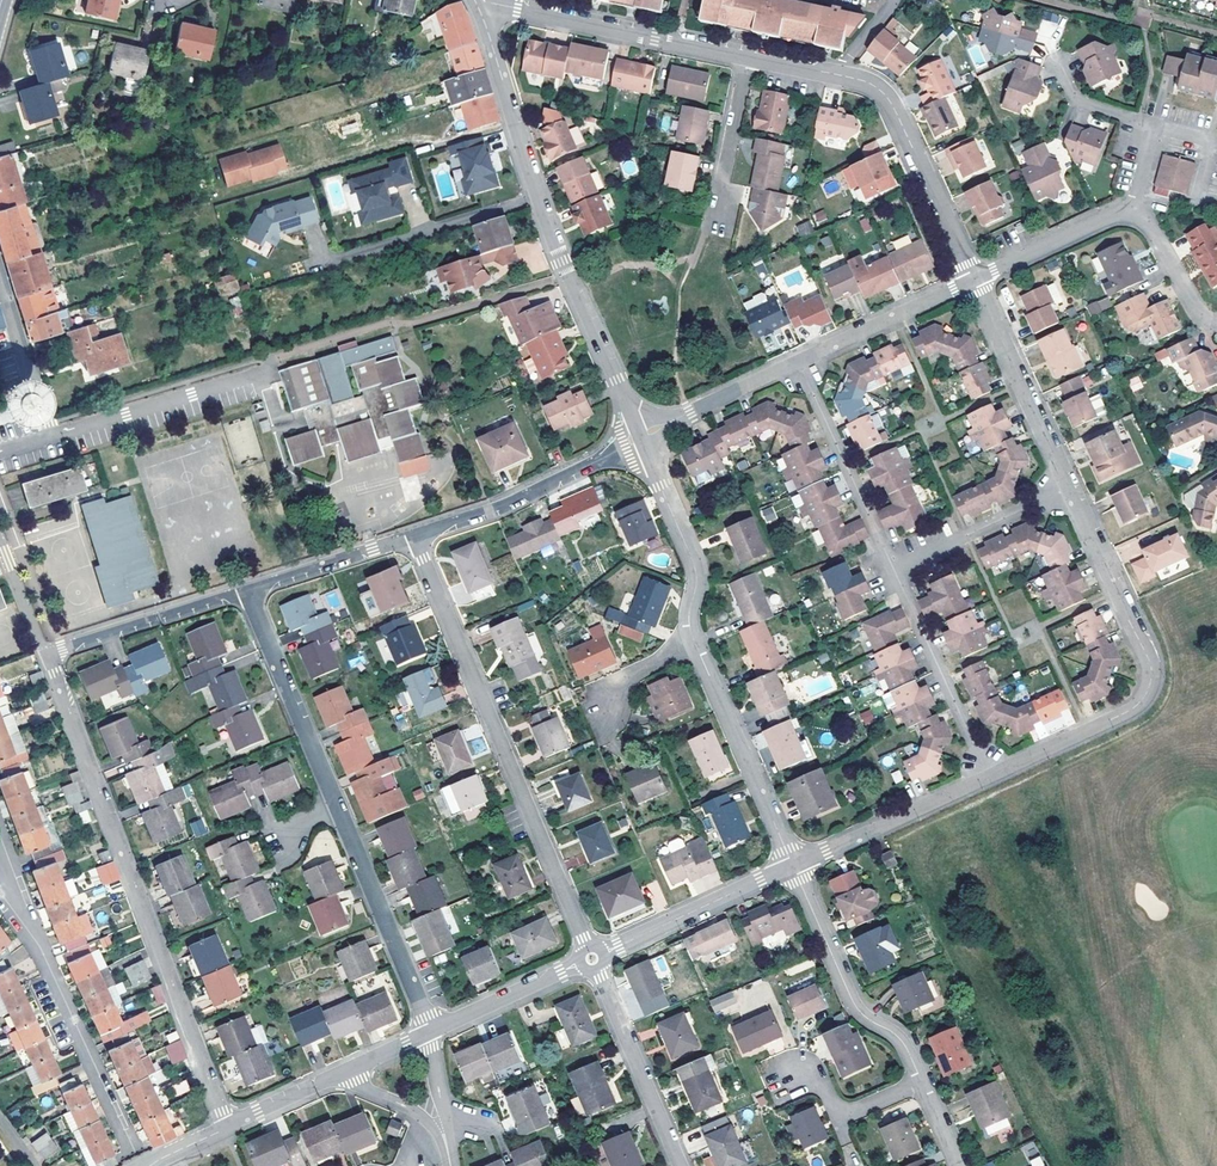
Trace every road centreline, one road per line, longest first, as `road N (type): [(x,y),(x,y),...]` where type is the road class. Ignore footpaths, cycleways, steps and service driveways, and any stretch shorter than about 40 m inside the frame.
road 1 (residential): [(46,654),(229,1127)]
road 2 (residential): [(475,0),(544,221),(643,438)]
road 3 (residential): [(413,535),(587,948)]
road 4 (residential): [(1069,487),(1148,658),(1150,683),(1127,712),(989,776)]
road 5 (residential): [(973,279),(880,90),(748,57)]
road 6 (residential): [(134,1155),(39,946),(0,892)]
road 7 (residential): [(748,57),(475,0)]
road 8 (residential): [(793,866),(855,1006),(899,1039),(921,1081)]
road 9 (residential): [(413,535),(515,499),(643,438)]
road 10 (residential): [(336,805),(431,1031)]
road 11 (residential): [(696,645),(793,866)]
road 12 (residential): [(247,587),(336,805)]
road 13 (residential): [(973,279),(1069,487)]
road 14 (residential): [(0,451),(51,435),(0,267)]
road 15 (residential): [(893,569),(989,776)]
road 16 (residential): [(799,362),(893,569)]
road 17 (residential): [(643,438),(696,573),(689,619),(696,645)]
road 18 (residential): [(989,776),(793,866)]
road 19 (residential): [(597,968),(681,1165)]
road 20 (residential): [(1133,213),(1155,126),(1074,102),(1058,66)]
road 21 (residential): [(46,654),(247,587)]
road 22 (residential): [(793,866),(602,953)]
road 23 (residential): [(1069,487),(893,569)]
road 24 (residential): [(799,362),(973,279)]
road 25 (residential): [(247,587),(413,535)]
road 26 (residential): [(643,438),(799,362)]
road 27 (residential): [(973,279),(1133,213)]
road 28 (residential): [(748,57),(715,223)]
road 29 (residential): [(582,963),(431,1031)]
road 30 (residential): [(921,1081),(838,1118),(824,1086),(792,1074)]
road 31 (residential): [(1133,213),(1152,231),(1196,311),(1216,323)]
road 32 (residential): [(352,1068),(229,1127)]
road 33 (residential): [(0,536),(46,654)]

